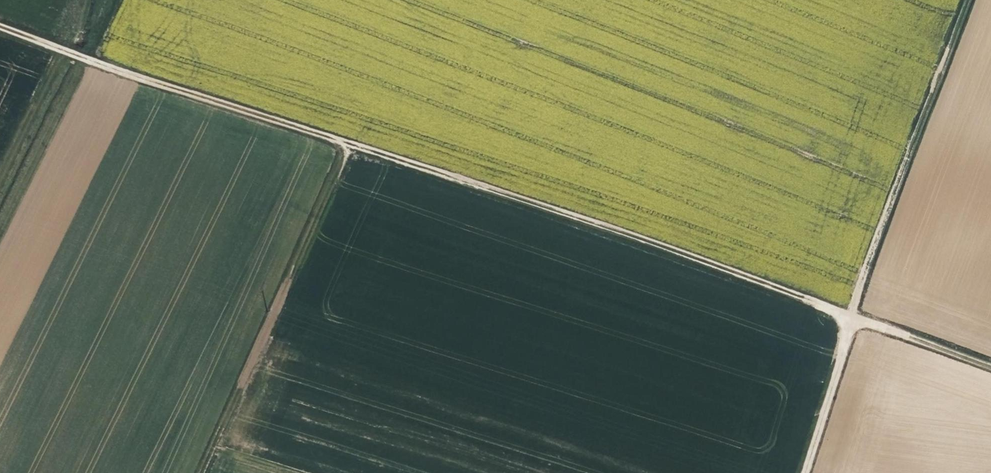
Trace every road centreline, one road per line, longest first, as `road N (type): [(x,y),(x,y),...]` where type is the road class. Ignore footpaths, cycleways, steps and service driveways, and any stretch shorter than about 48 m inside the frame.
road 1 (track): [(0,29),(352,140),(990,371)]
road 2 (track): [(203,472),(352,140)]
road 3 (track): [(971,0),(857,319)]
road 4 (track): [(809,472),(857,319)]

